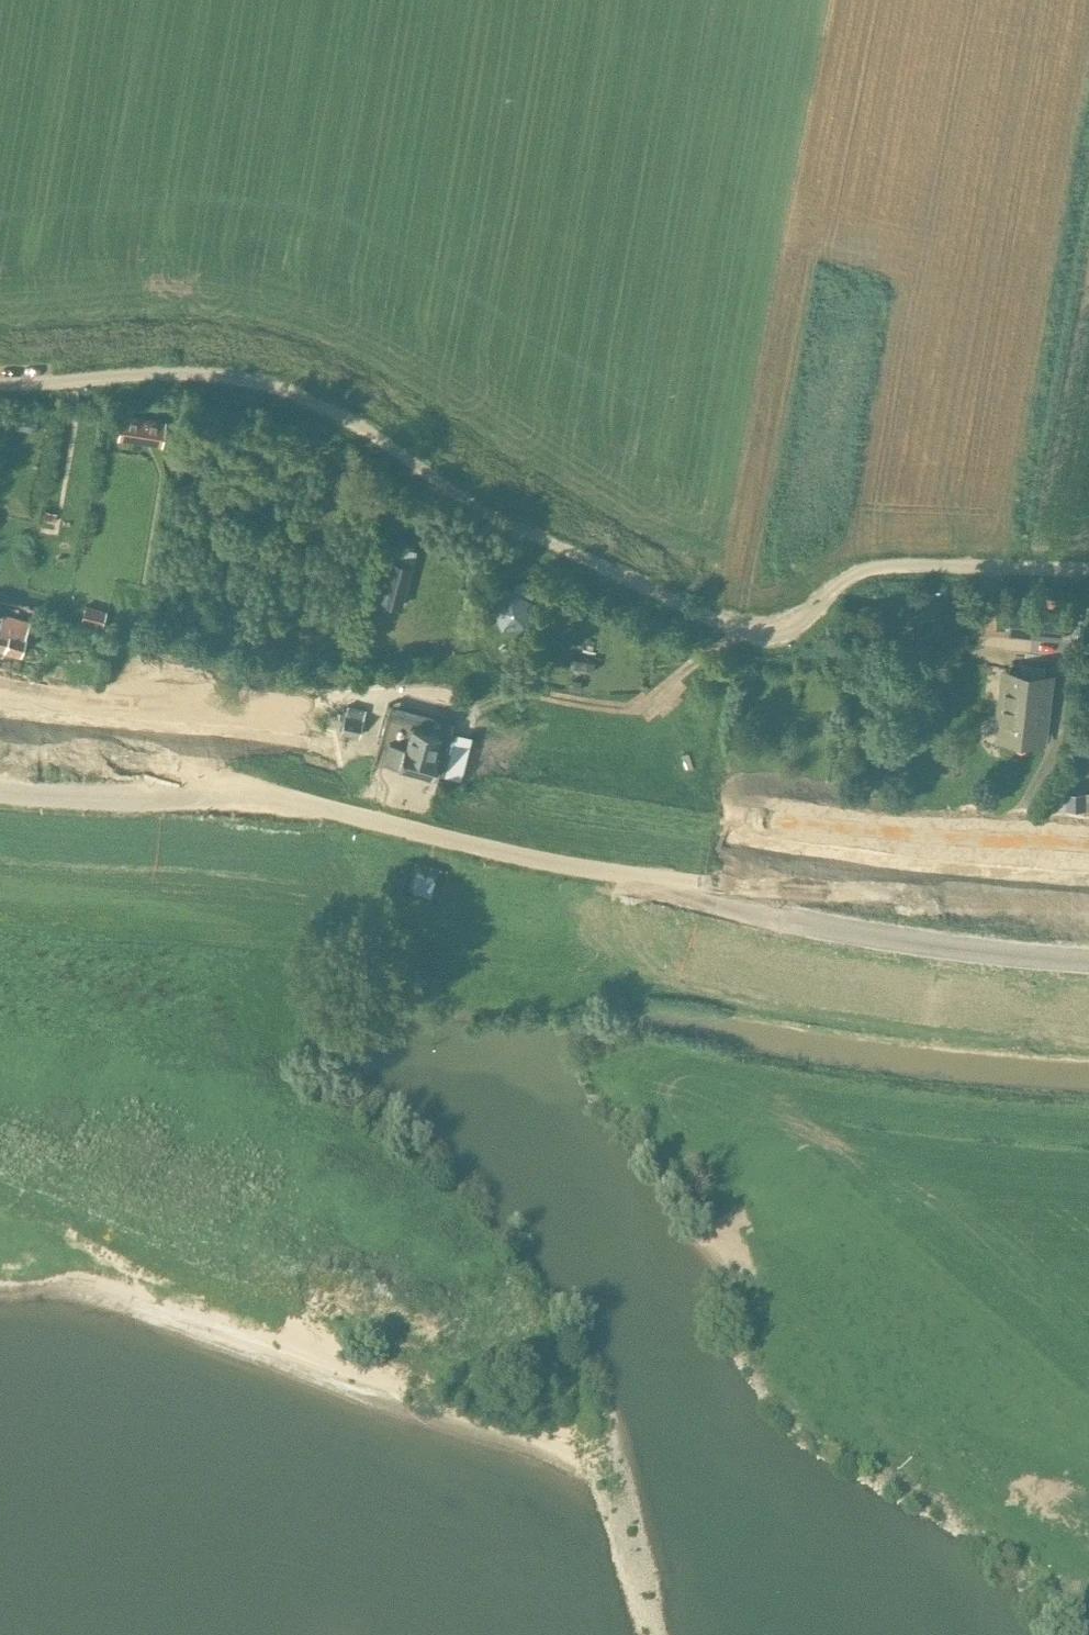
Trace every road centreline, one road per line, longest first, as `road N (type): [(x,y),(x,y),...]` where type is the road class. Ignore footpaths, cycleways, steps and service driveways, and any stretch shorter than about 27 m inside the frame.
road 1 (track): [(0,387),(181,376),(271,388),(367,429),(435,481),(546,540),(760,636),(785,631),(876,574),(941,569)]
road 2 (unclassified): [(1088,950),(806,923),(340,809)]
road 3 (unclassified): [(0,782),(340,809)]
road 4 (unclassified): [(941,569),(1088,570)]

